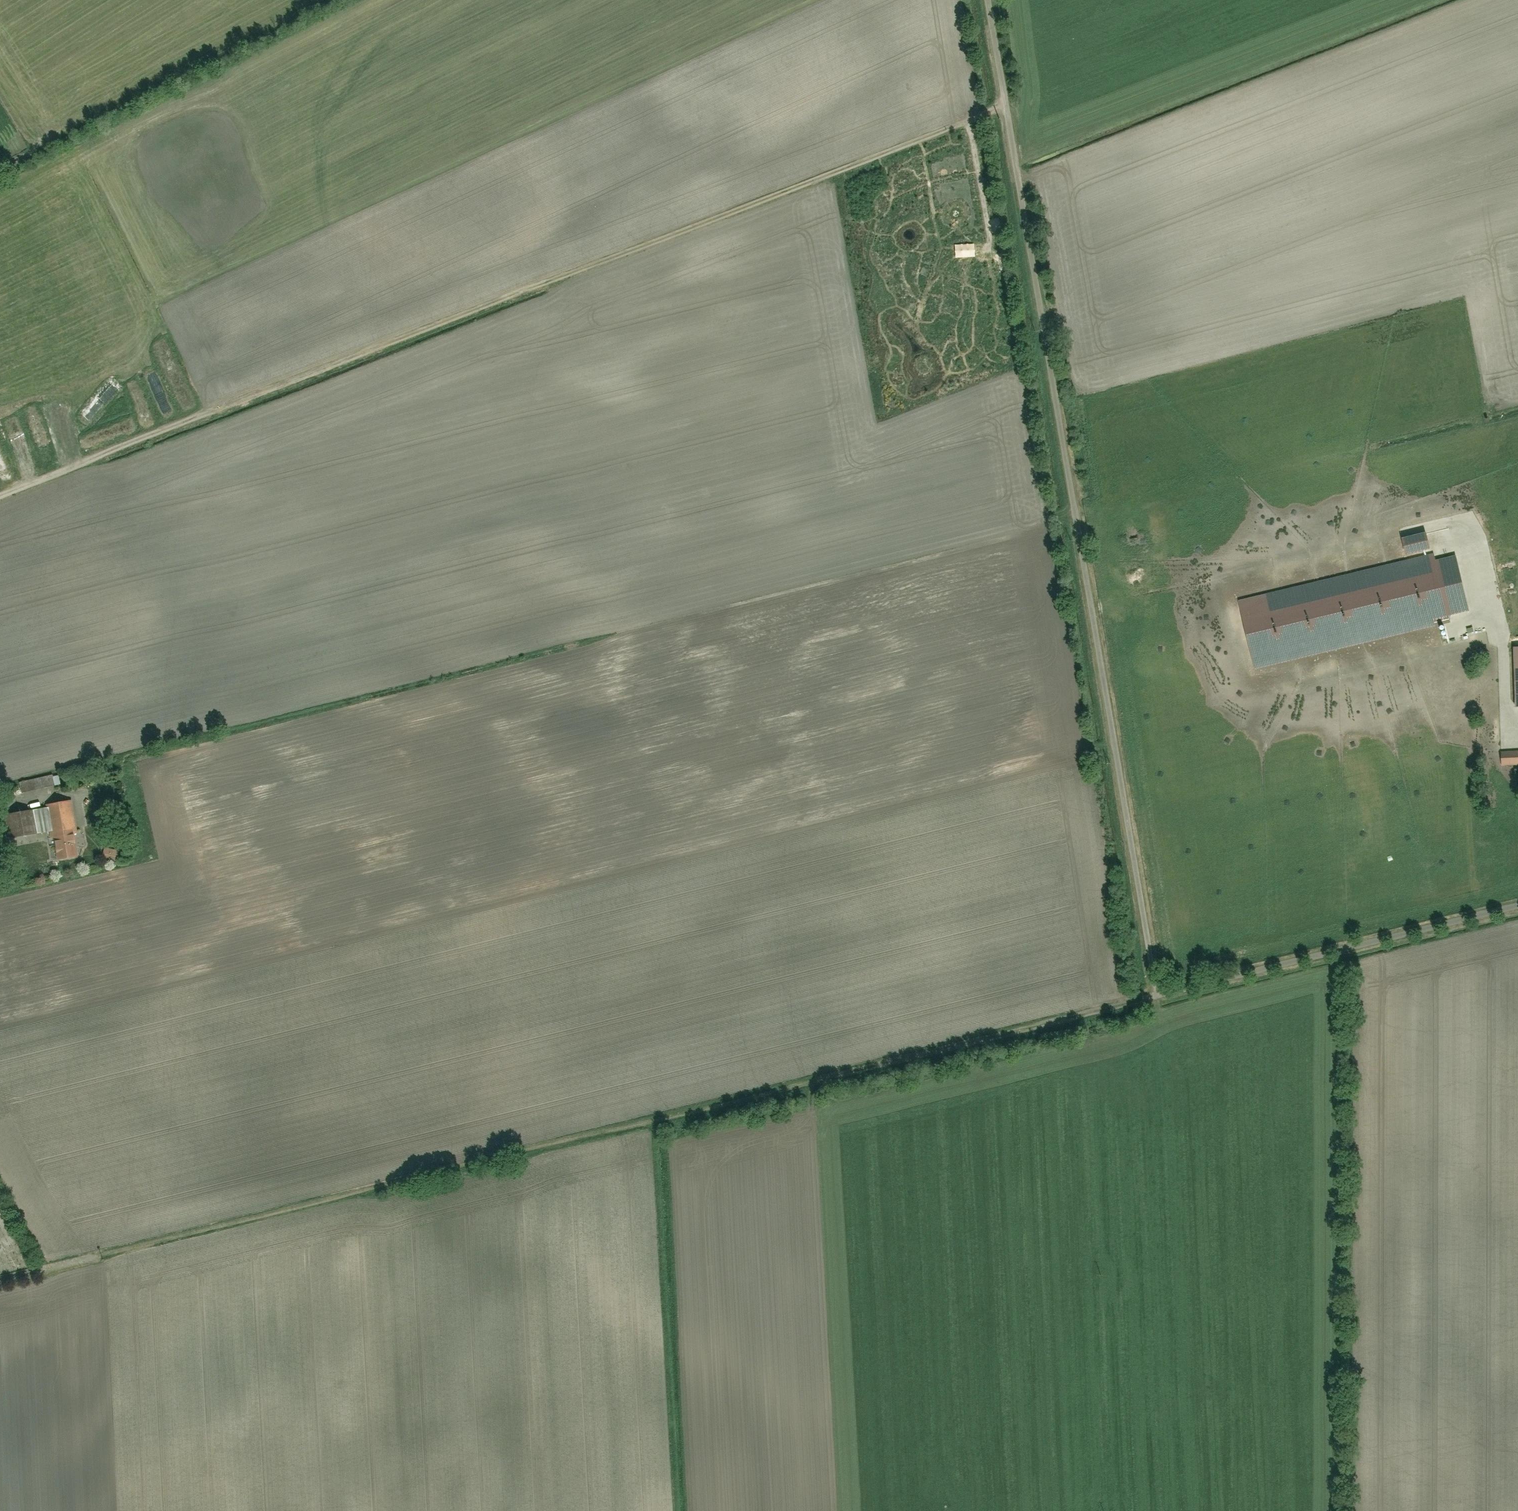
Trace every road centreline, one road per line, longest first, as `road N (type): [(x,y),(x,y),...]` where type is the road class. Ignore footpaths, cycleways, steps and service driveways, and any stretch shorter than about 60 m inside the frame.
road 1 (track): [(1005,109),(0,499)]
road 2 (residential): [(1156,997),(987,0)]
road 3 (residential): [(1517,907),(1156,997)]

